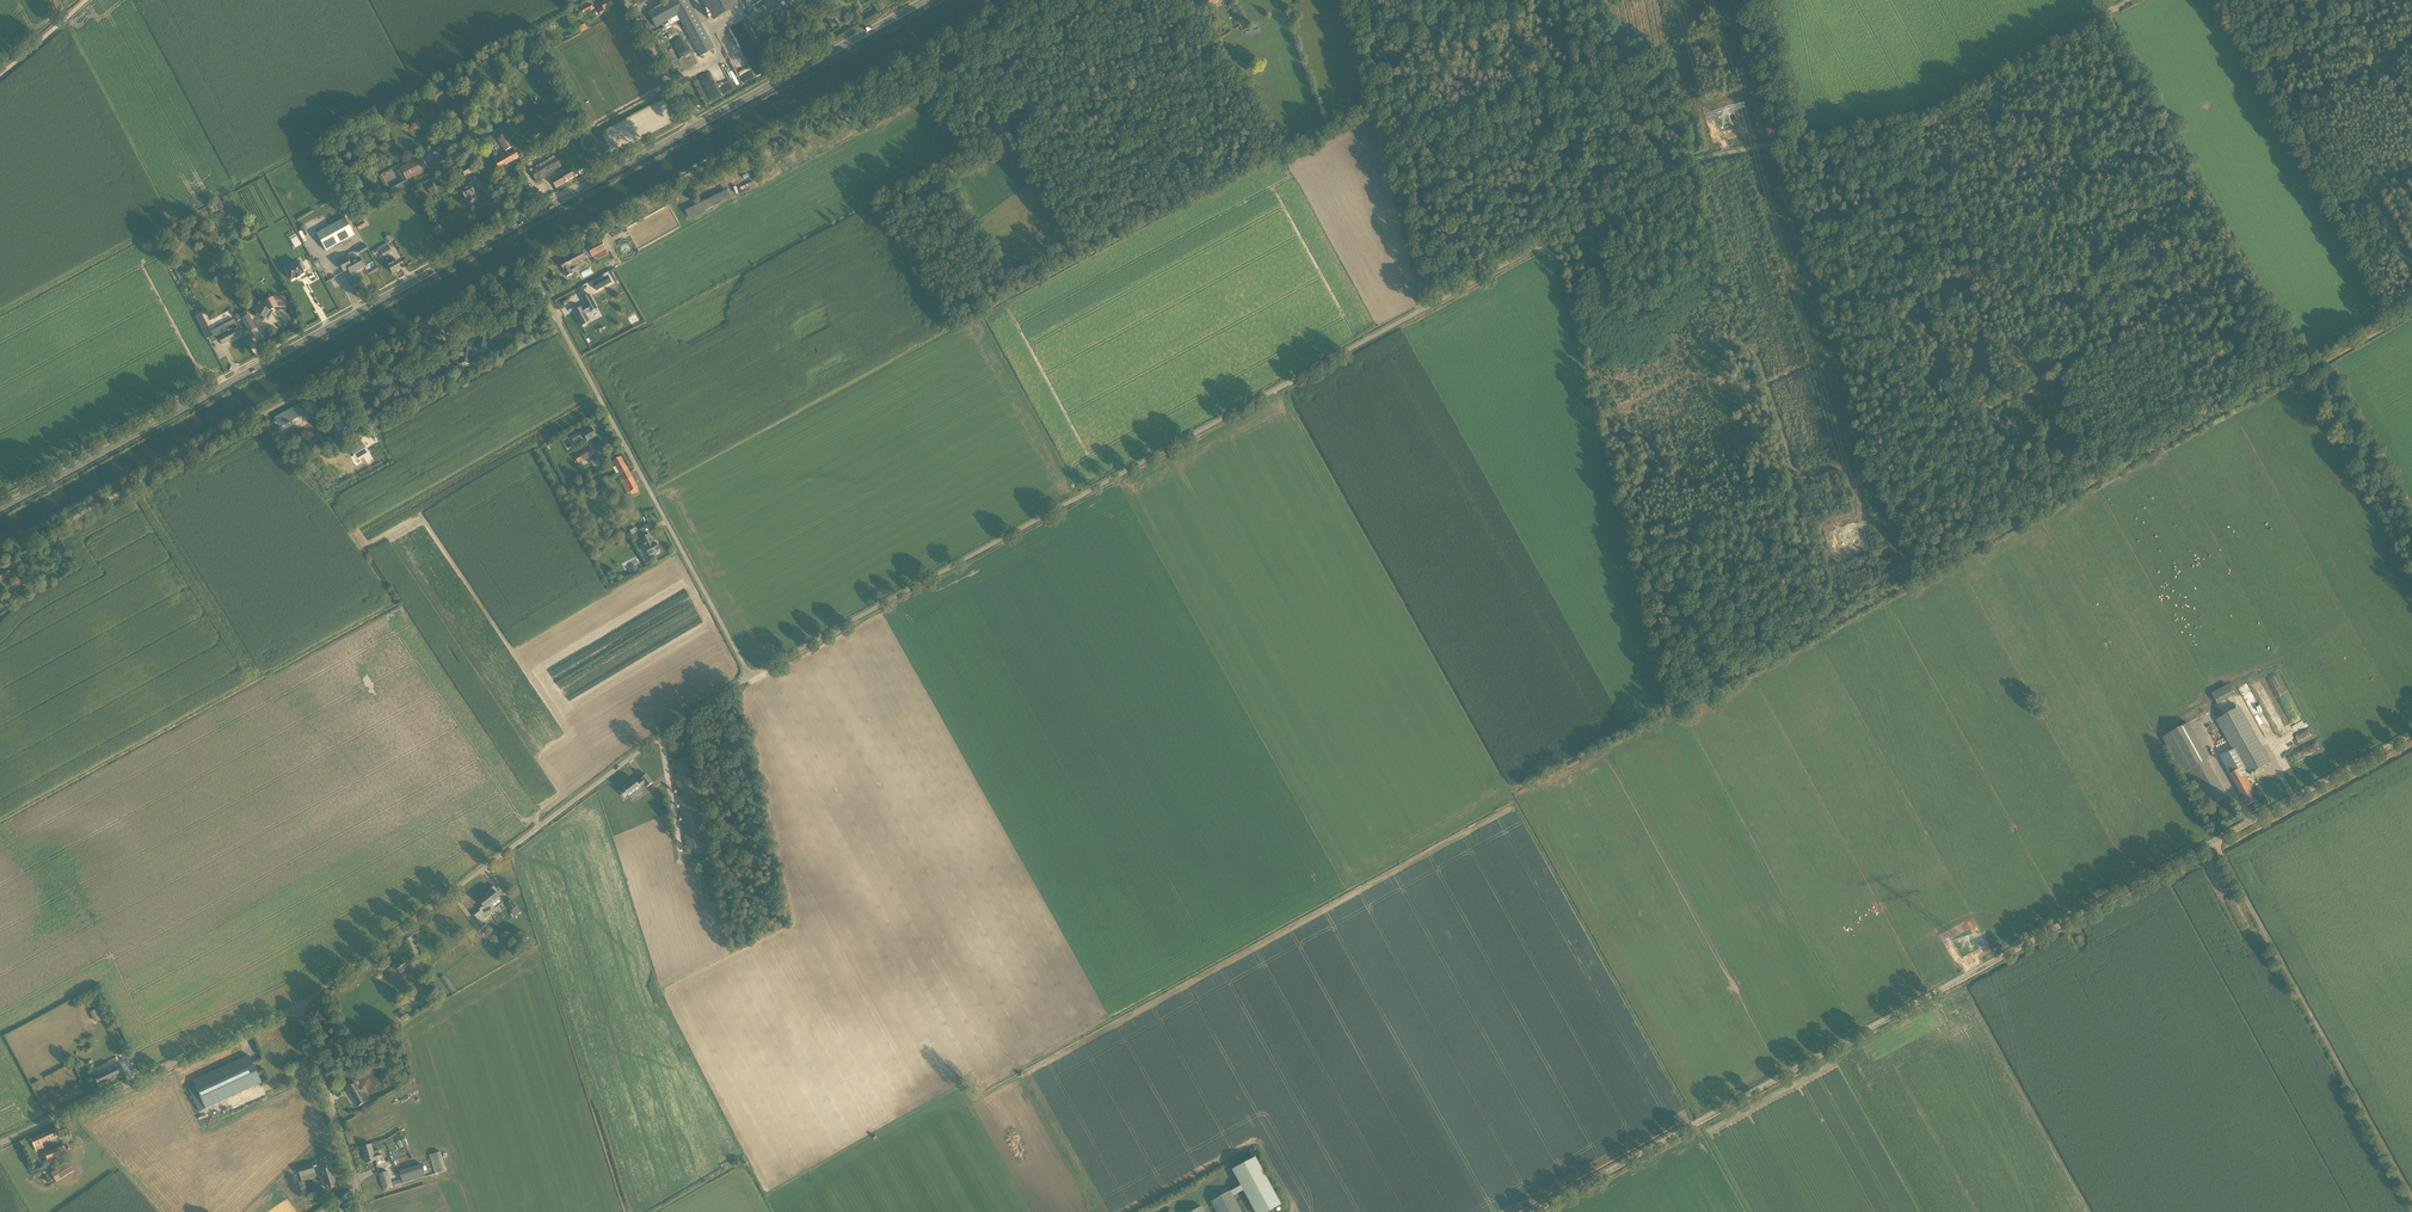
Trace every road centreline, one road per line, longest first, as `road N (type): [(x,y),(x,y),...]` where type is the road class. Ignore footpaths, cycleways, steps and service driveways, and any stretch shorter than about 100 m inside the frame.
road 1 (unclassified): [(751,680),(1682,165),(1932,106),(2125,0)]
road 2 (unclassified): [(1553,1211),(2411,729)]
road 3 (primary): [(0,507),(694,128)]
road 4 (unclassified): [(0,558),(524,264)]
road 5 (unclassified): [(297,1009),(751,680)]
road 6 (unclassified): [(524,264),(1005,0)]
road 7 (unclassified): [(751,680),(524,264)]
road 8 (track): [(2411,1198),(2212,841)]
road 9 (track): [(2103,12),(2301,369)]
road 10 (unclassified): [(0,1145),(297,1009)]
road 11 (primary): [(694,128),(926,0)]
road 12 (unclassified): [(364,1211),(297,1009)]
road 13 (unclassified): [(694,128),(625,0)]
road 14 (track): [(1800,135),(1774,0)]
road 15 (track): [(2411,307),(2301,369)]

